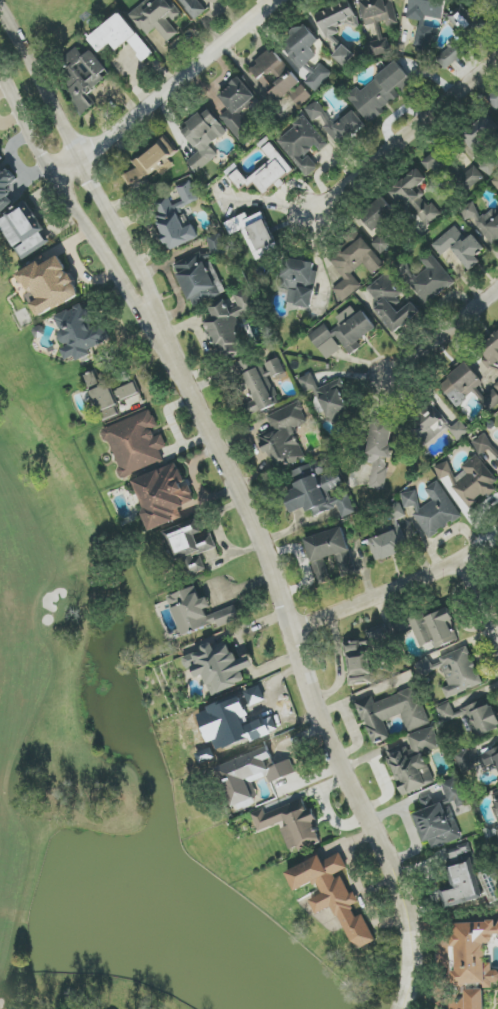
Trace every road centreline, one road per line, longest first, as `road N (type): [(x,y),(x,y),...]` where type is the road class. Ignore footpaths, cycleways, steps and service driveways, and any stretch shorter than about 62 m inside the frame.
road 1 (residential): [(182,367),(265,551),(313,698),(400,886),(410,952),(402,1008)]
road 2 (residential): [(182,367),(146,269),(0,17)]
road 3 (residential): [(0,67),(130,299),(182,367)]
road 4 (residential): [(57,173),(285,0)]
road 5 (residential): [(313,213),(497,65)]
road 6 (residential): [(497,533),(415,584),(289,631)]
road 7 (residential): [(393,378),(497,290)]

